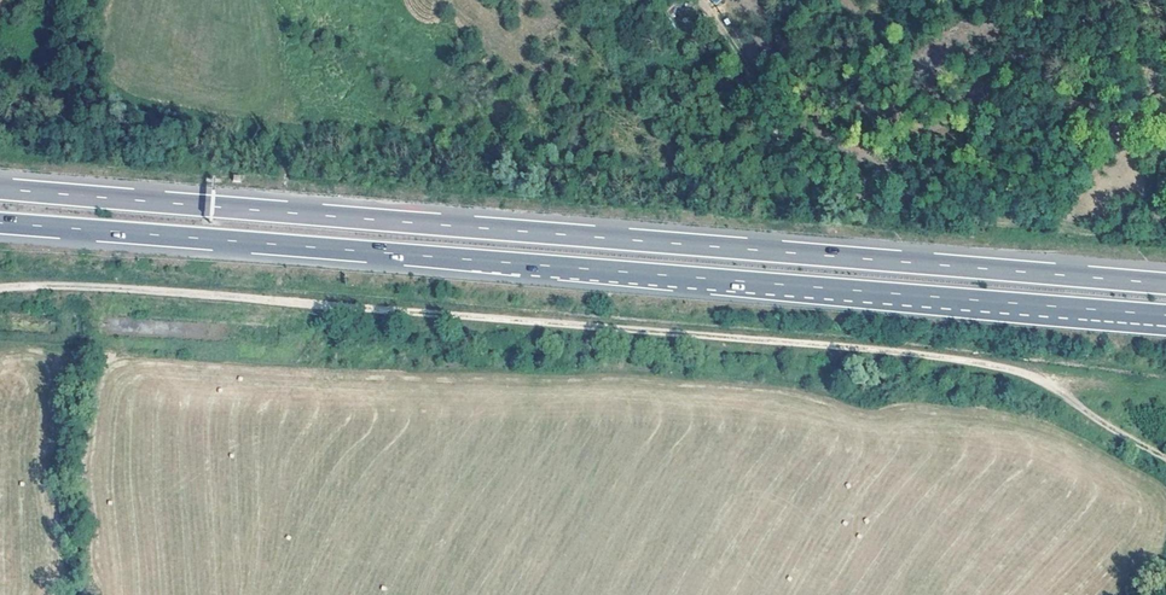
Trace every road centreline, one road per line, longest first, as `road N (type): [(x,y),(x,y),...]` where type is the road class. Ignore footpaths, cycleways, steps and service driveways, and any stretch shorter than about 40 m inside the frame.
road 1 (track): [(1165,456),(1035,376),(992,361),(116,285),(0,287)]
road 2 (motorway): [(0,227),(1165,325)]
road 3 (motorway): [(1165,285),(0,190)]
road 4 (track): [(1165,236),(931,210),(821,177),(797,152),(704,0)]

